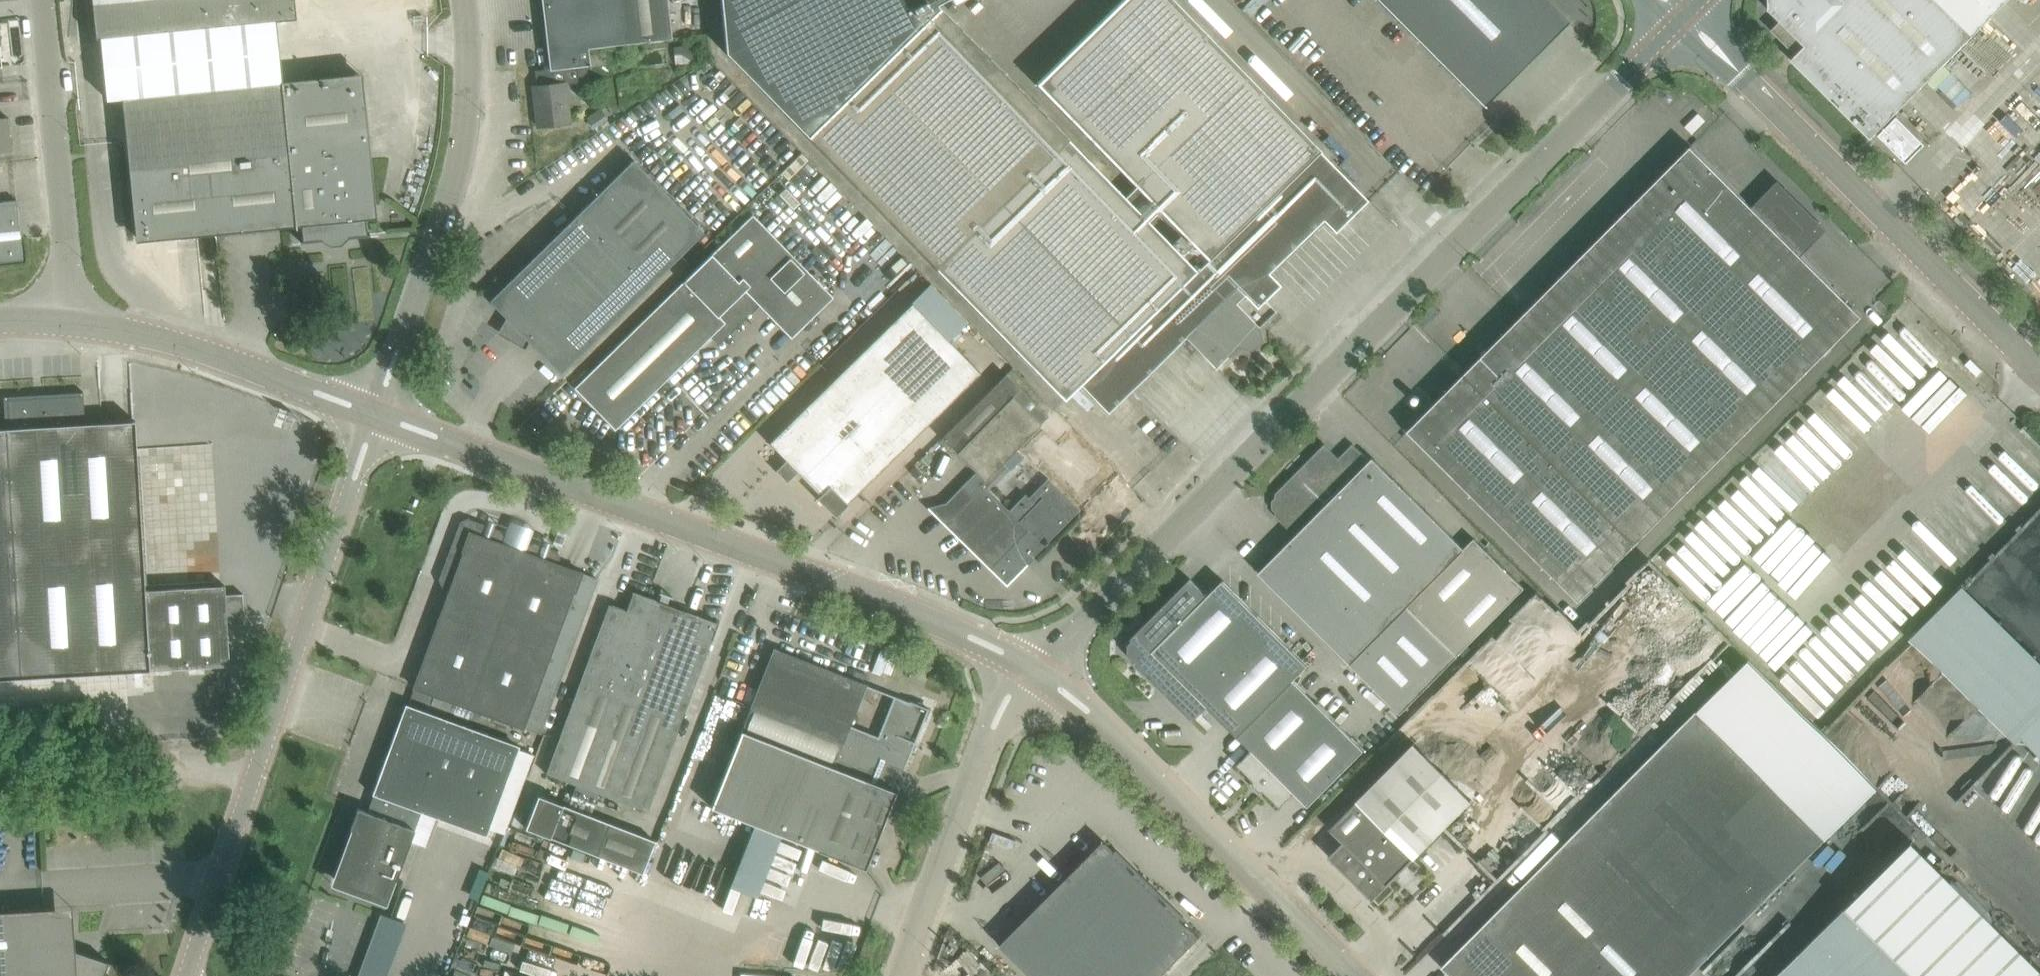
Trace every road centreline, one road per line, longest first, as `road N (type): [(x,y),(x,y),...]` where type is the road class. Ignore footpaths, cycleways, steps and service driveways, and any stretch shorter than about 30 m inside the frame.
road 1 (unclassified): [(1028,666),(1084,620),(1685,16)]
road 2 (secondary): [(1028,666),(884,602),(374,413)]
road 3 (tertiary): [(186,975),(374,413)]
road 4 (unclassified): [(2039,372),(1685,16)]
road 5 (secondary): [(1355,975),(1087,710),(1028,666)]
road 6 (secondary): [(374,413),(452,188),(468,74),(463,0)]
road 7 (unclassified): [(903,975),(992,728),(1028,666)]
road 8 (unclassified): [(68,321),(40,0)]
road 9 (unclassified): [(68,321),(139,334),(374,413)]
road 10 (track): [(0,775),(128,767),(254,776)]

